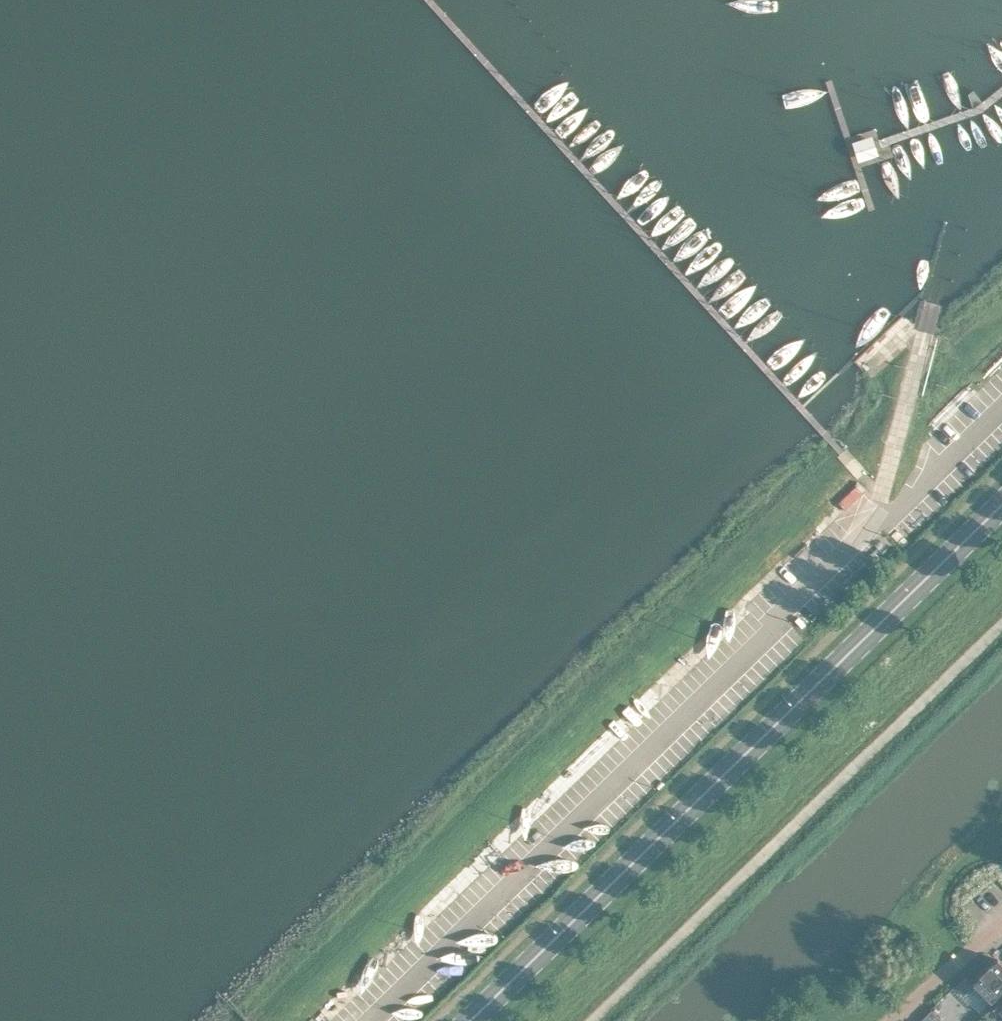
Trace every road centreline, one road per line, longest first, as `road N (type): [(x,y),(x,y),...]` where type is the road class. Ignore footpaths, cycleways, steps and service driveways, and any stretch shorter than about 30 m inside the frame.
road 1 (secondary): [(450,1020),(1001,486)]

